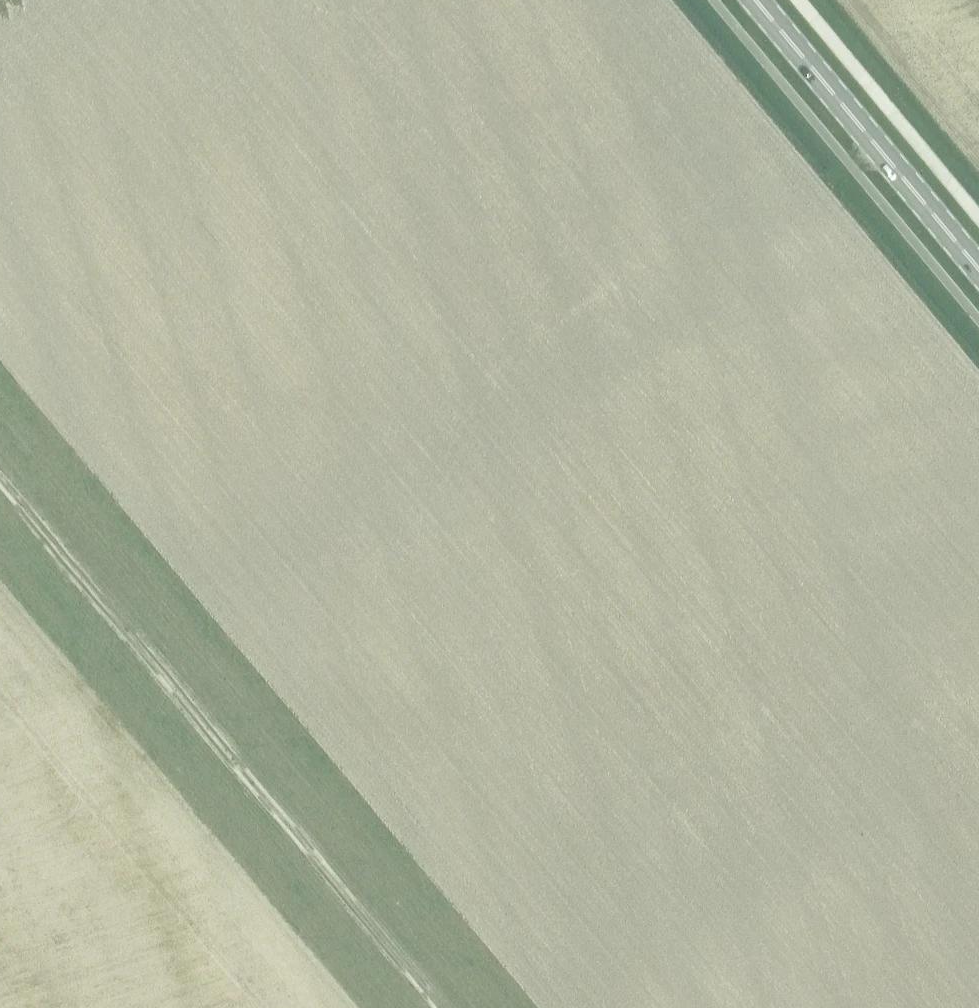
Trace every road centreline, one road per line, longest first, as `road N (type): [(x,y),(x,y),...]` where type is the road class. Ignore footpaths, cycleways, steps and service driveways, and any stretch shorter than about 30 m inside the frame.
road 1 (primary): [(978,274),(753,0)]

